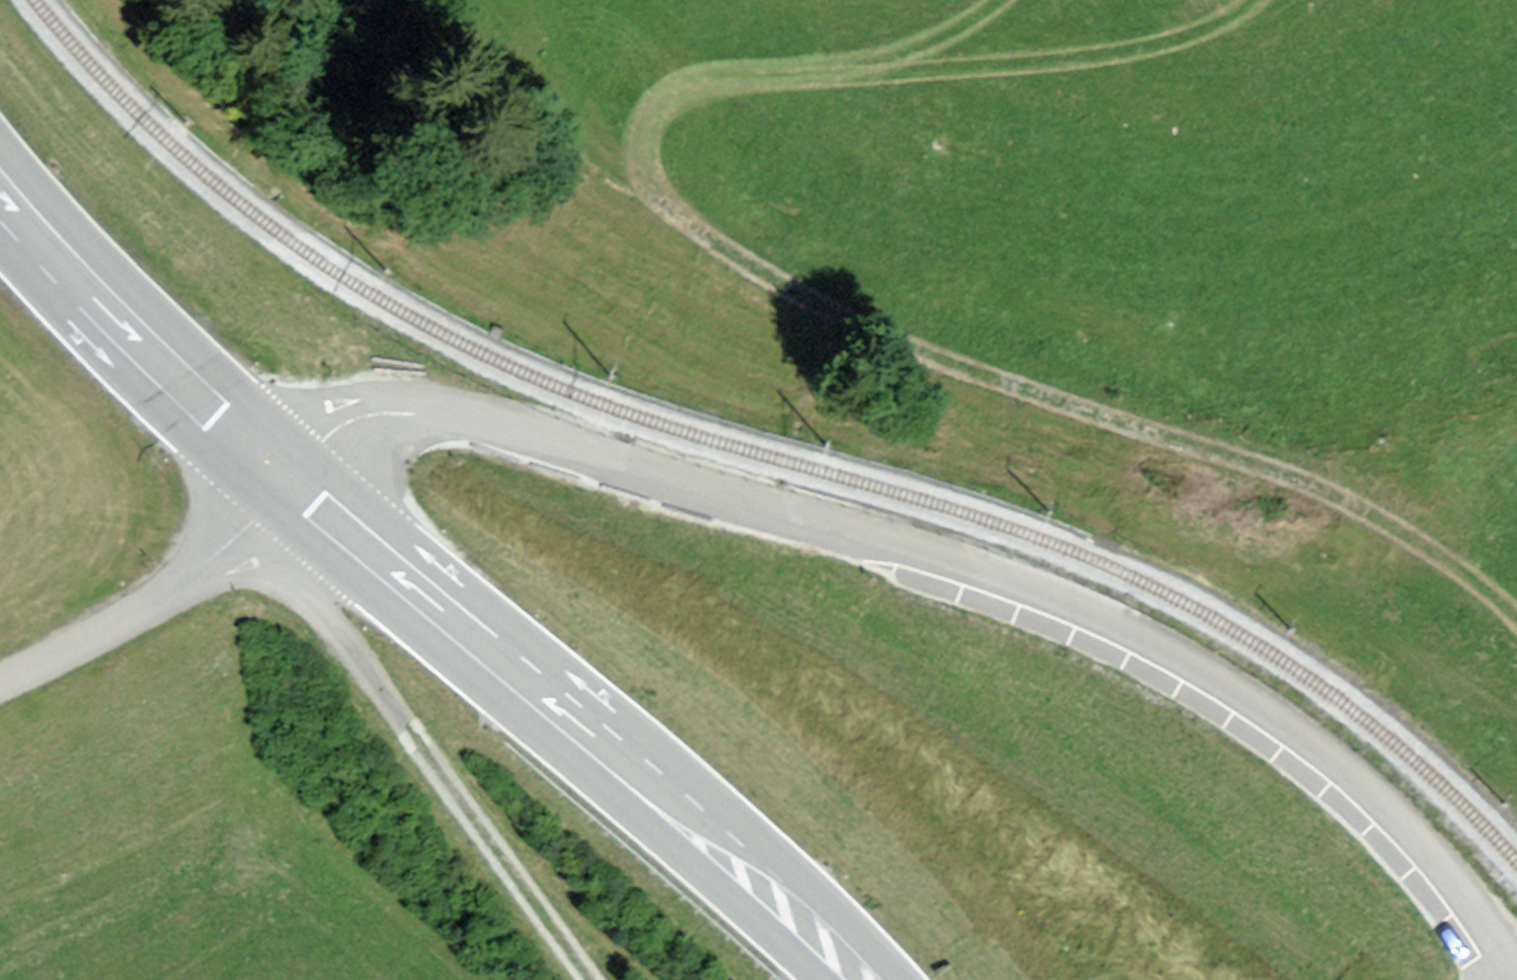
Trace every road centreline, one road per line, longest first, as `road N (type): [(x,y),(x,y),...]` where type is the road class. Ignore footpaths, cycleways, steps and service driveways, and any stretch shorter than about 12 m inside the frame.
road 1 (track): [(1516,618),(1379,520),(1279,472),(937,359),(778,284),(657,193),(645,161),(647,131),(667,93),(694,80),(1089,58),(1216,27),(1253,0)]
road 2 (unclassified): [(281,485),(349,425),(448,415),(1028,582),(1208,671),(1311,736),(1453,882),(1516,979)]
road 3 (secondary): [(864,979),(669,801),(281,485)]
road 4 (track): [(231,535),(330,625),(589,979)]
road 5 (secondary): [(281,485),(74,290),(0,205)]
road 6 (unclassified): [(281,485),(168,592),(0,680)]

